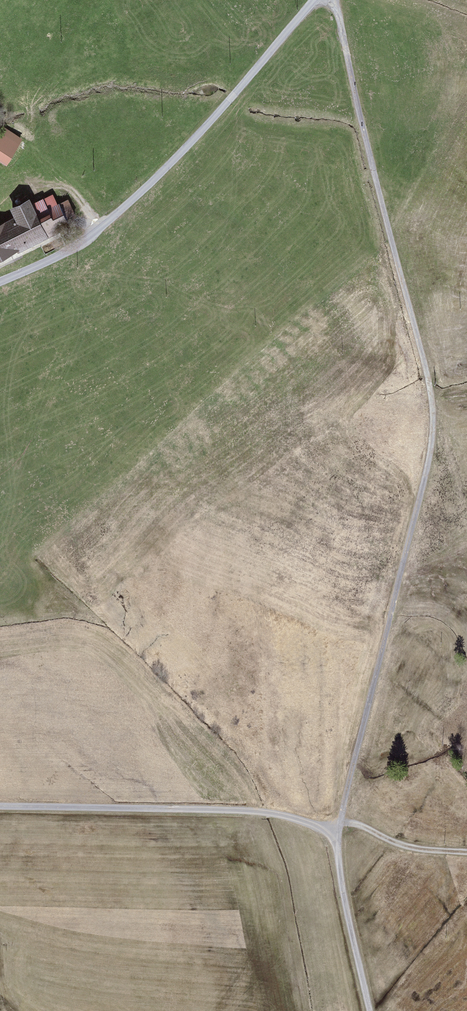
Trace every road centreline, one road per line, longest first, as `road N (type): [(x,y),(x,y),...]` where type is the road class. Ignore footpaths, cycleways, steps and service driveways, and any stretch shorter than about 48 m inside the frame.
road 1 (track): [(333,0),(434,425),(342,822)]
road 2 (unclassified): [(316,0),(205,126),(88,237),(0,281)]
road 3 (track): [(0,800),(82,799),(342,822)]
road 4 (track): [(342,822),(344,889),(371,1010)]
road 5 (track): [(342,822),(395,850),(466,851)]

